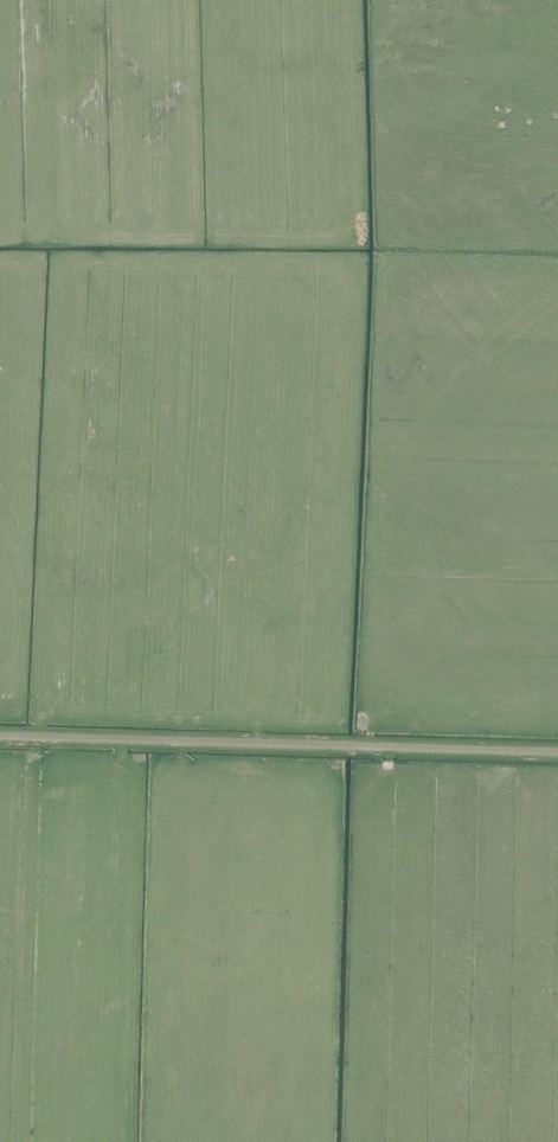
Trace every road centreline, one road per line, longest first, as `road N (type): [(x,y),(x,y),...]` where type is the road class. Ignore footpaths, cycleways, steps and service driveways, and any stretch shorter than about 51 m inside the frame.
road 1 (unclassified): [(557,752),(0,730)]

